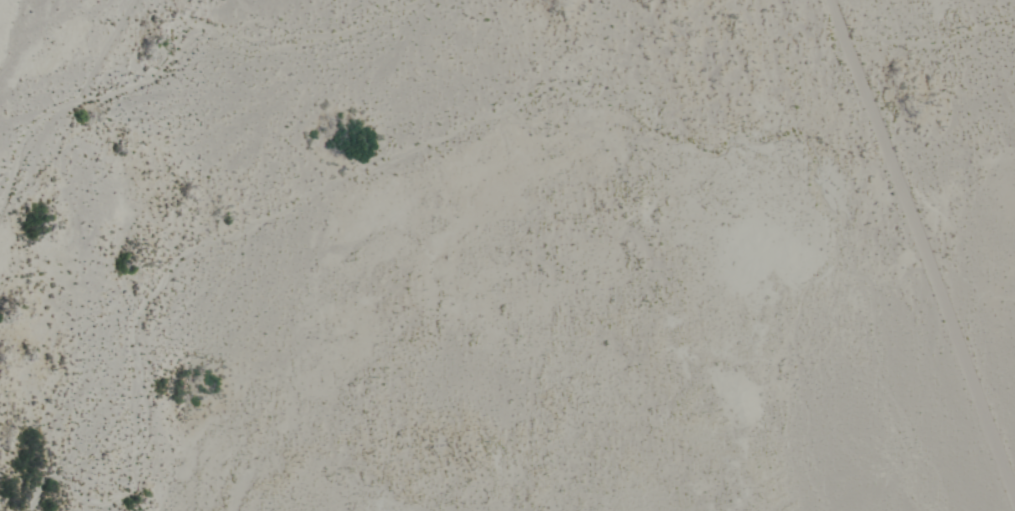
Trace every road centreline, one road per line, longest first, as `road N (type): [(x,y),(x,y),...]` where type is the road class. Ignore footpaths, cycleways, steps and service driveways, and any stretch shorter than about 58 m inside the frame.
road 1 (track): [(826,0),(1014,508)]

